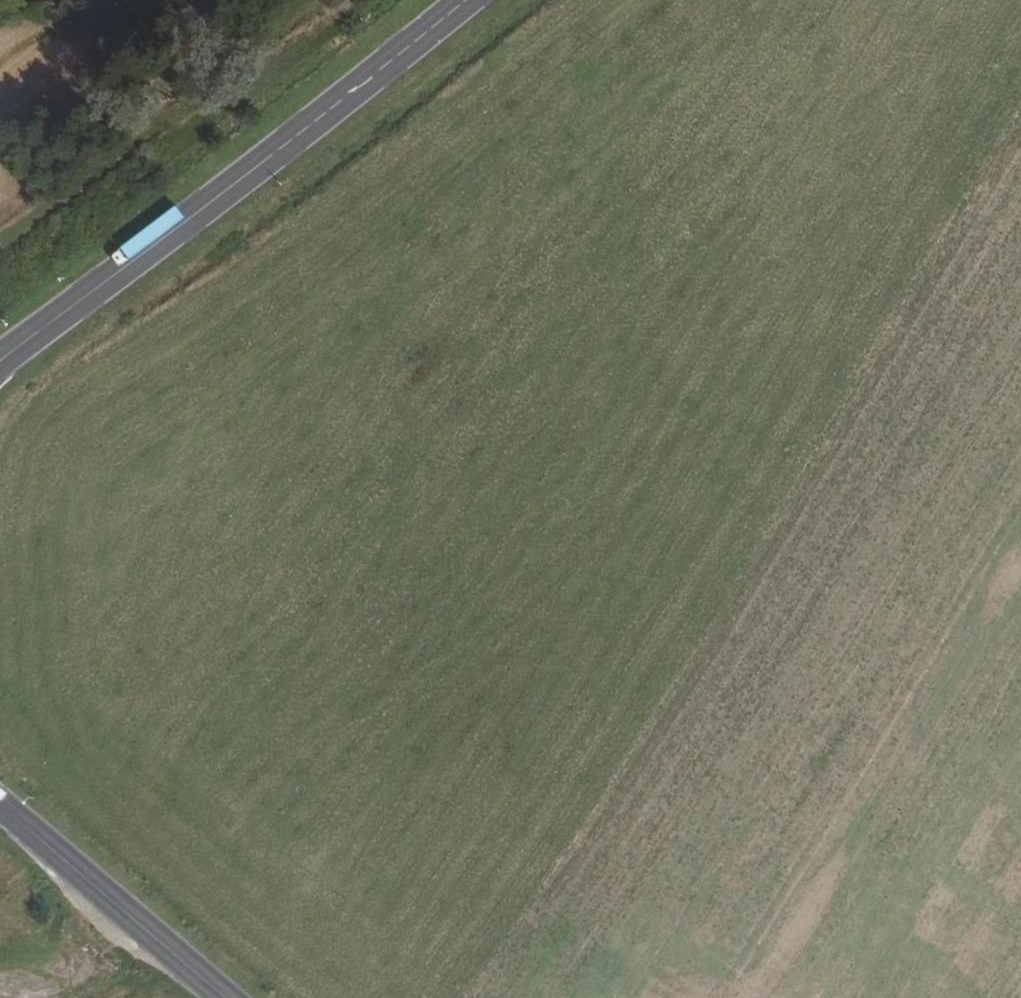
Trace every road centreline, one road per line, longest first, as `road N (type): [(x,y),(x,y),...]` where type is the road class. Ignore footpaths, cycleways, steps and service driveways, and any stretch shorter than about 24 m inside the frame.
road 1 (primary): [(20,345),(466,0)]
road 2 (primary): [(227,997),(0,804)]

